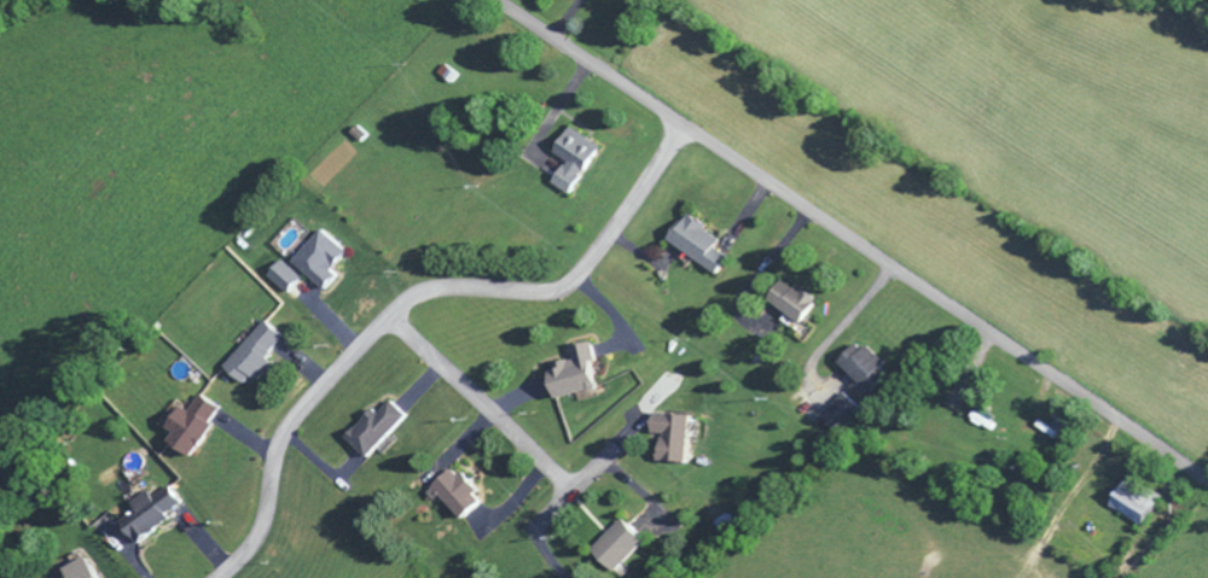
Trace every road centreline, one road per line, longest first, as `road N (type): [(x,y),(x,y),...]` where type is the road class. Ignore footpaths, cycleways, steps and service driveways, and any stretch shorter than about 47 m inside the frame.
road 1 (residential): [(1207,480),(496,0)]
road 2 (residential): [(685,125),(573,281),(546,292),(432,290),(385,319),(286,433),(259,536),(220,577)]
road 3 (residential): [(388,317),(571,492)]

